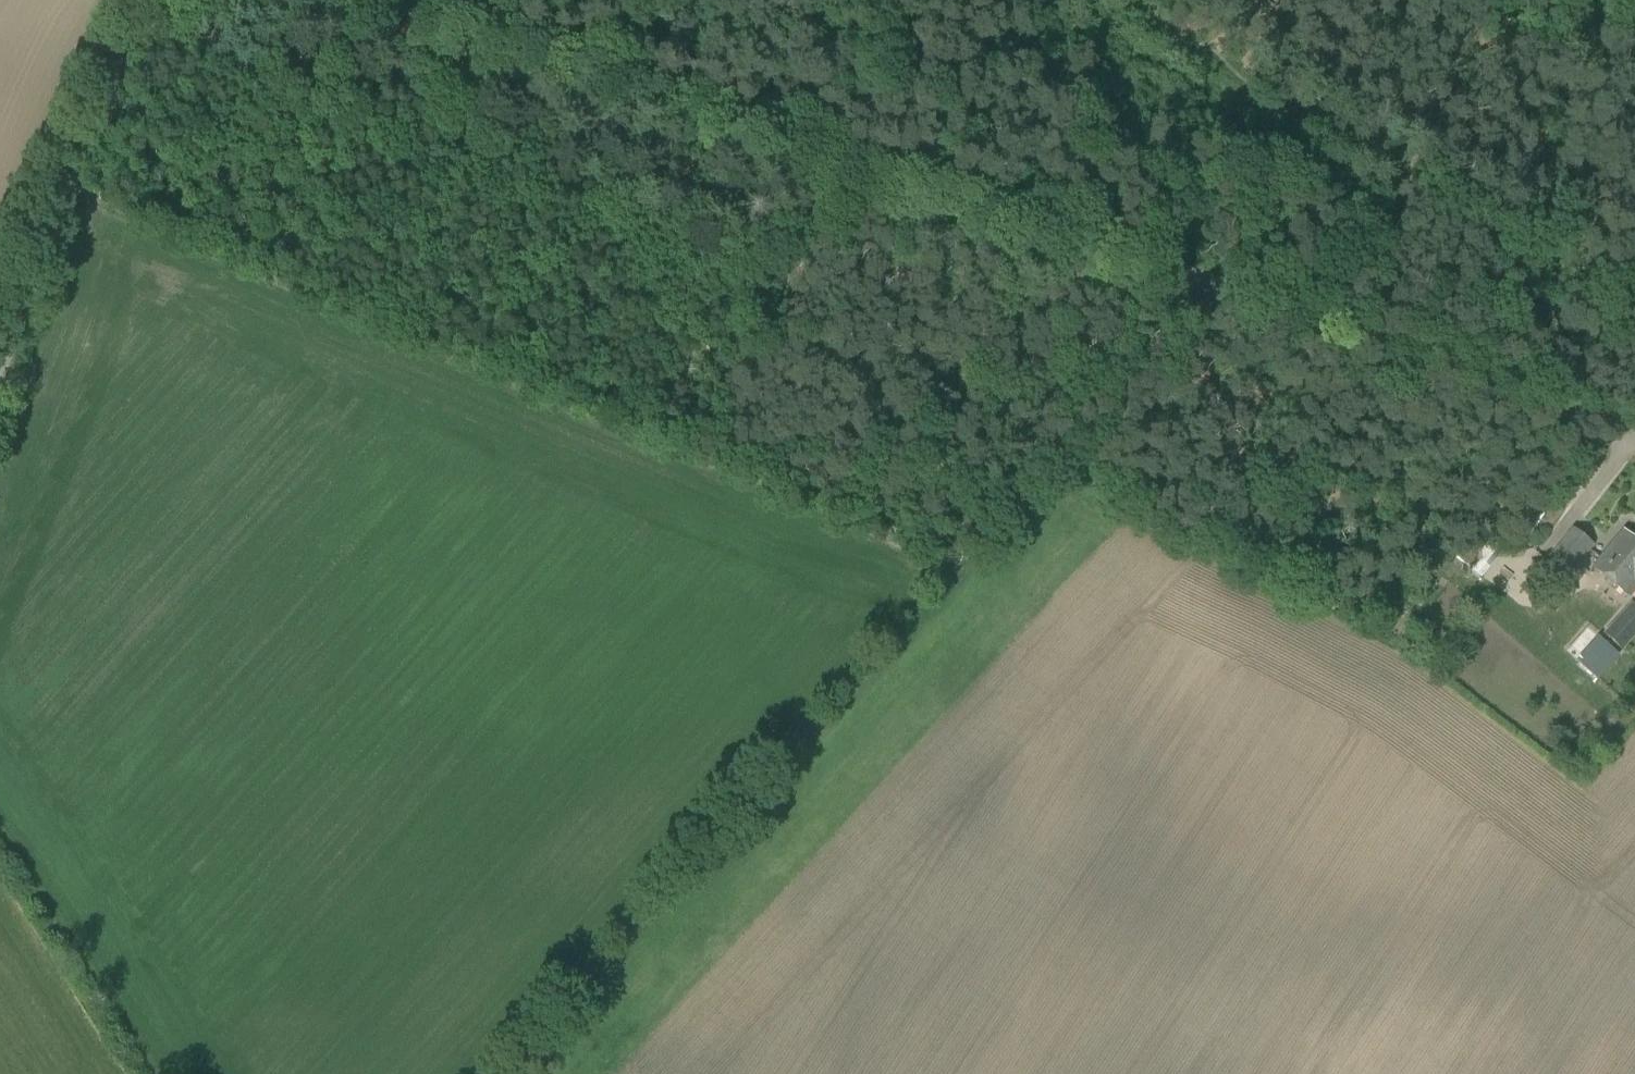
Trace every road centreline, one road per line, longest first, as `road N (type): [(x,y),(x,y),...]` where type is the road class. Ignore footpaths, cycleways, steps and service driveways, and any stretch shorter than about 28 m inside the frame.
road 1 (unclassified): [(1634,447),(399,0)]
road 2 (unclassified): [(0,368),(126,63),(180,12)]

